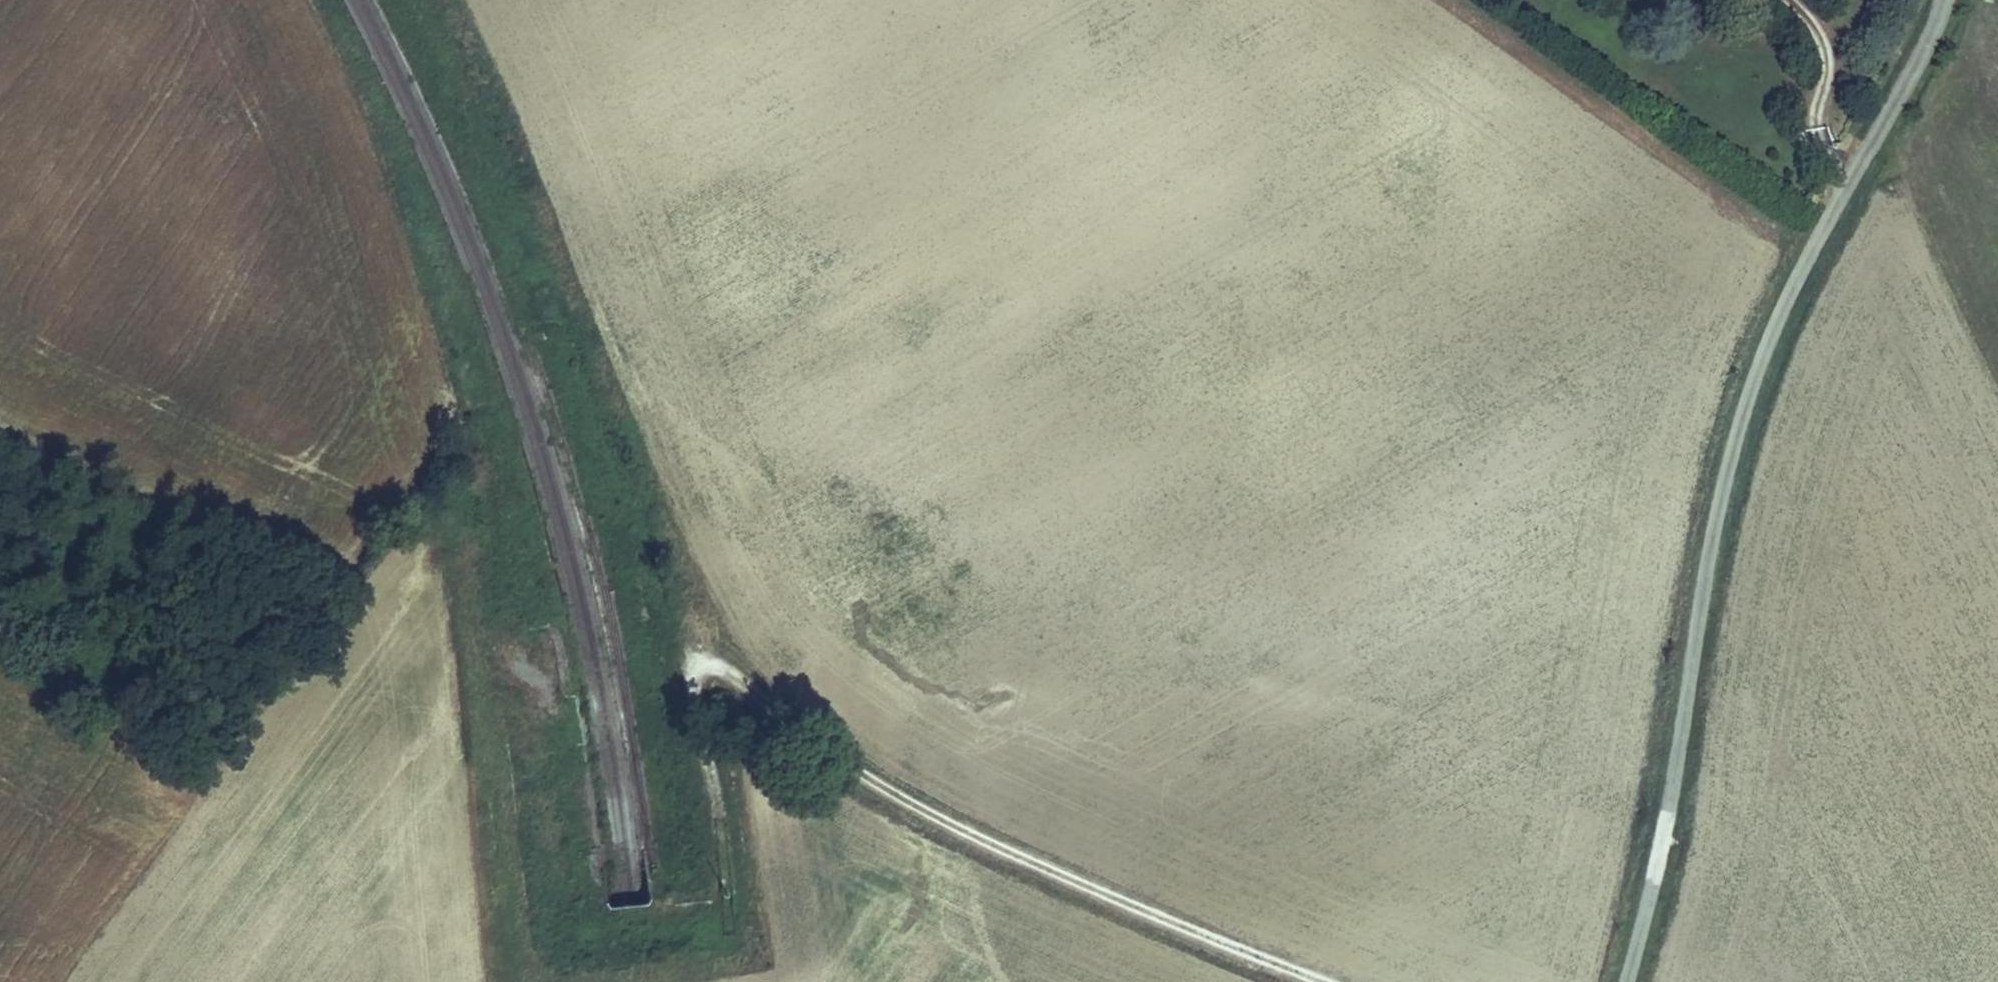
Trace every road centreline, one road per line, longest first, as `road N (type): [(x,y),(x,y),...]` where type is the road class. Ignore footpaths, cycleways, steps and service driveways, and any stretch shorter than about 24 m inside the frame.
road 1 (unclassified): [(1942,0),(1775,326),(1736,437),(1669,815),(1627,981)]
road 2 (track): [(1328,981),(968,839),(868,776),(704,653),(686,661),(723,852)]

